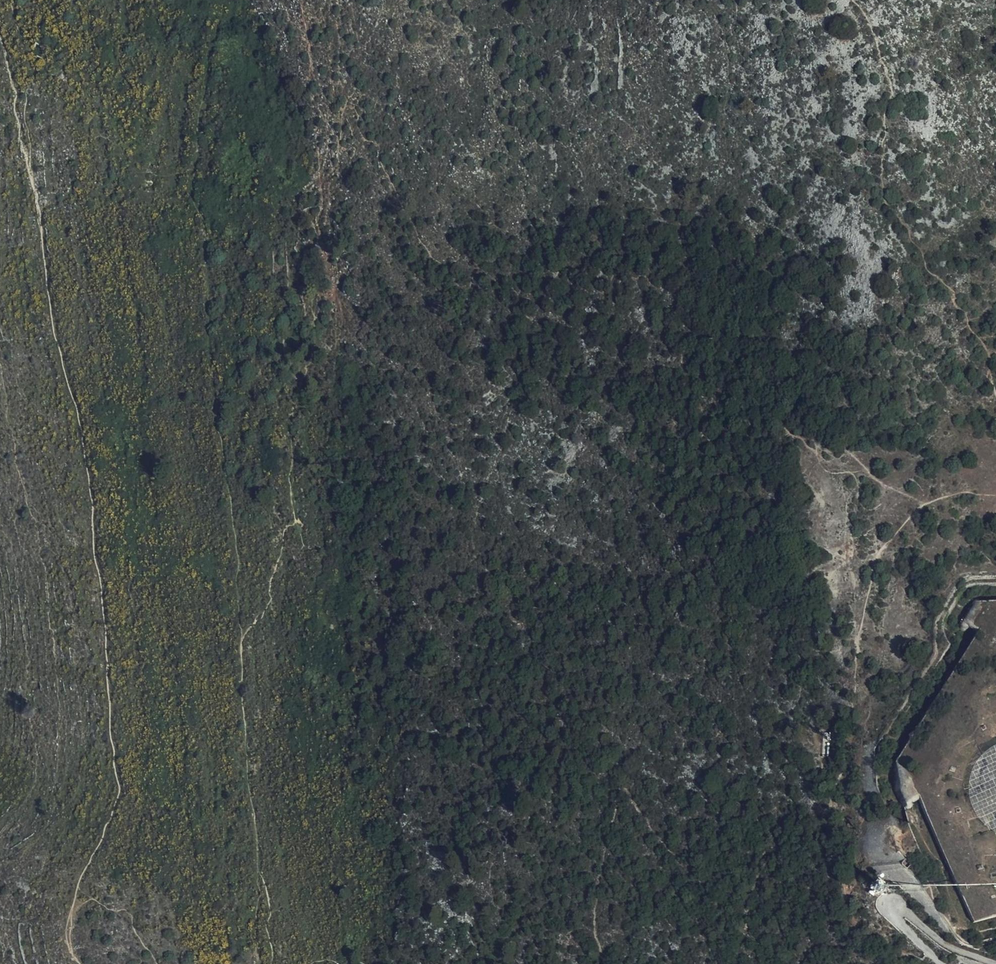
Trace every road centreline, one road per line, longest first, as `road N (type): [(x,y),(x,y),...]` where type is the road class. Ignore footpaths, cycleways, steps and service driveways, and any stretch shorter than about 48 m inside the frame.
road 1 (unclassified): [(941,963),(892,914),(896,906),(946,944),(995,963)]

